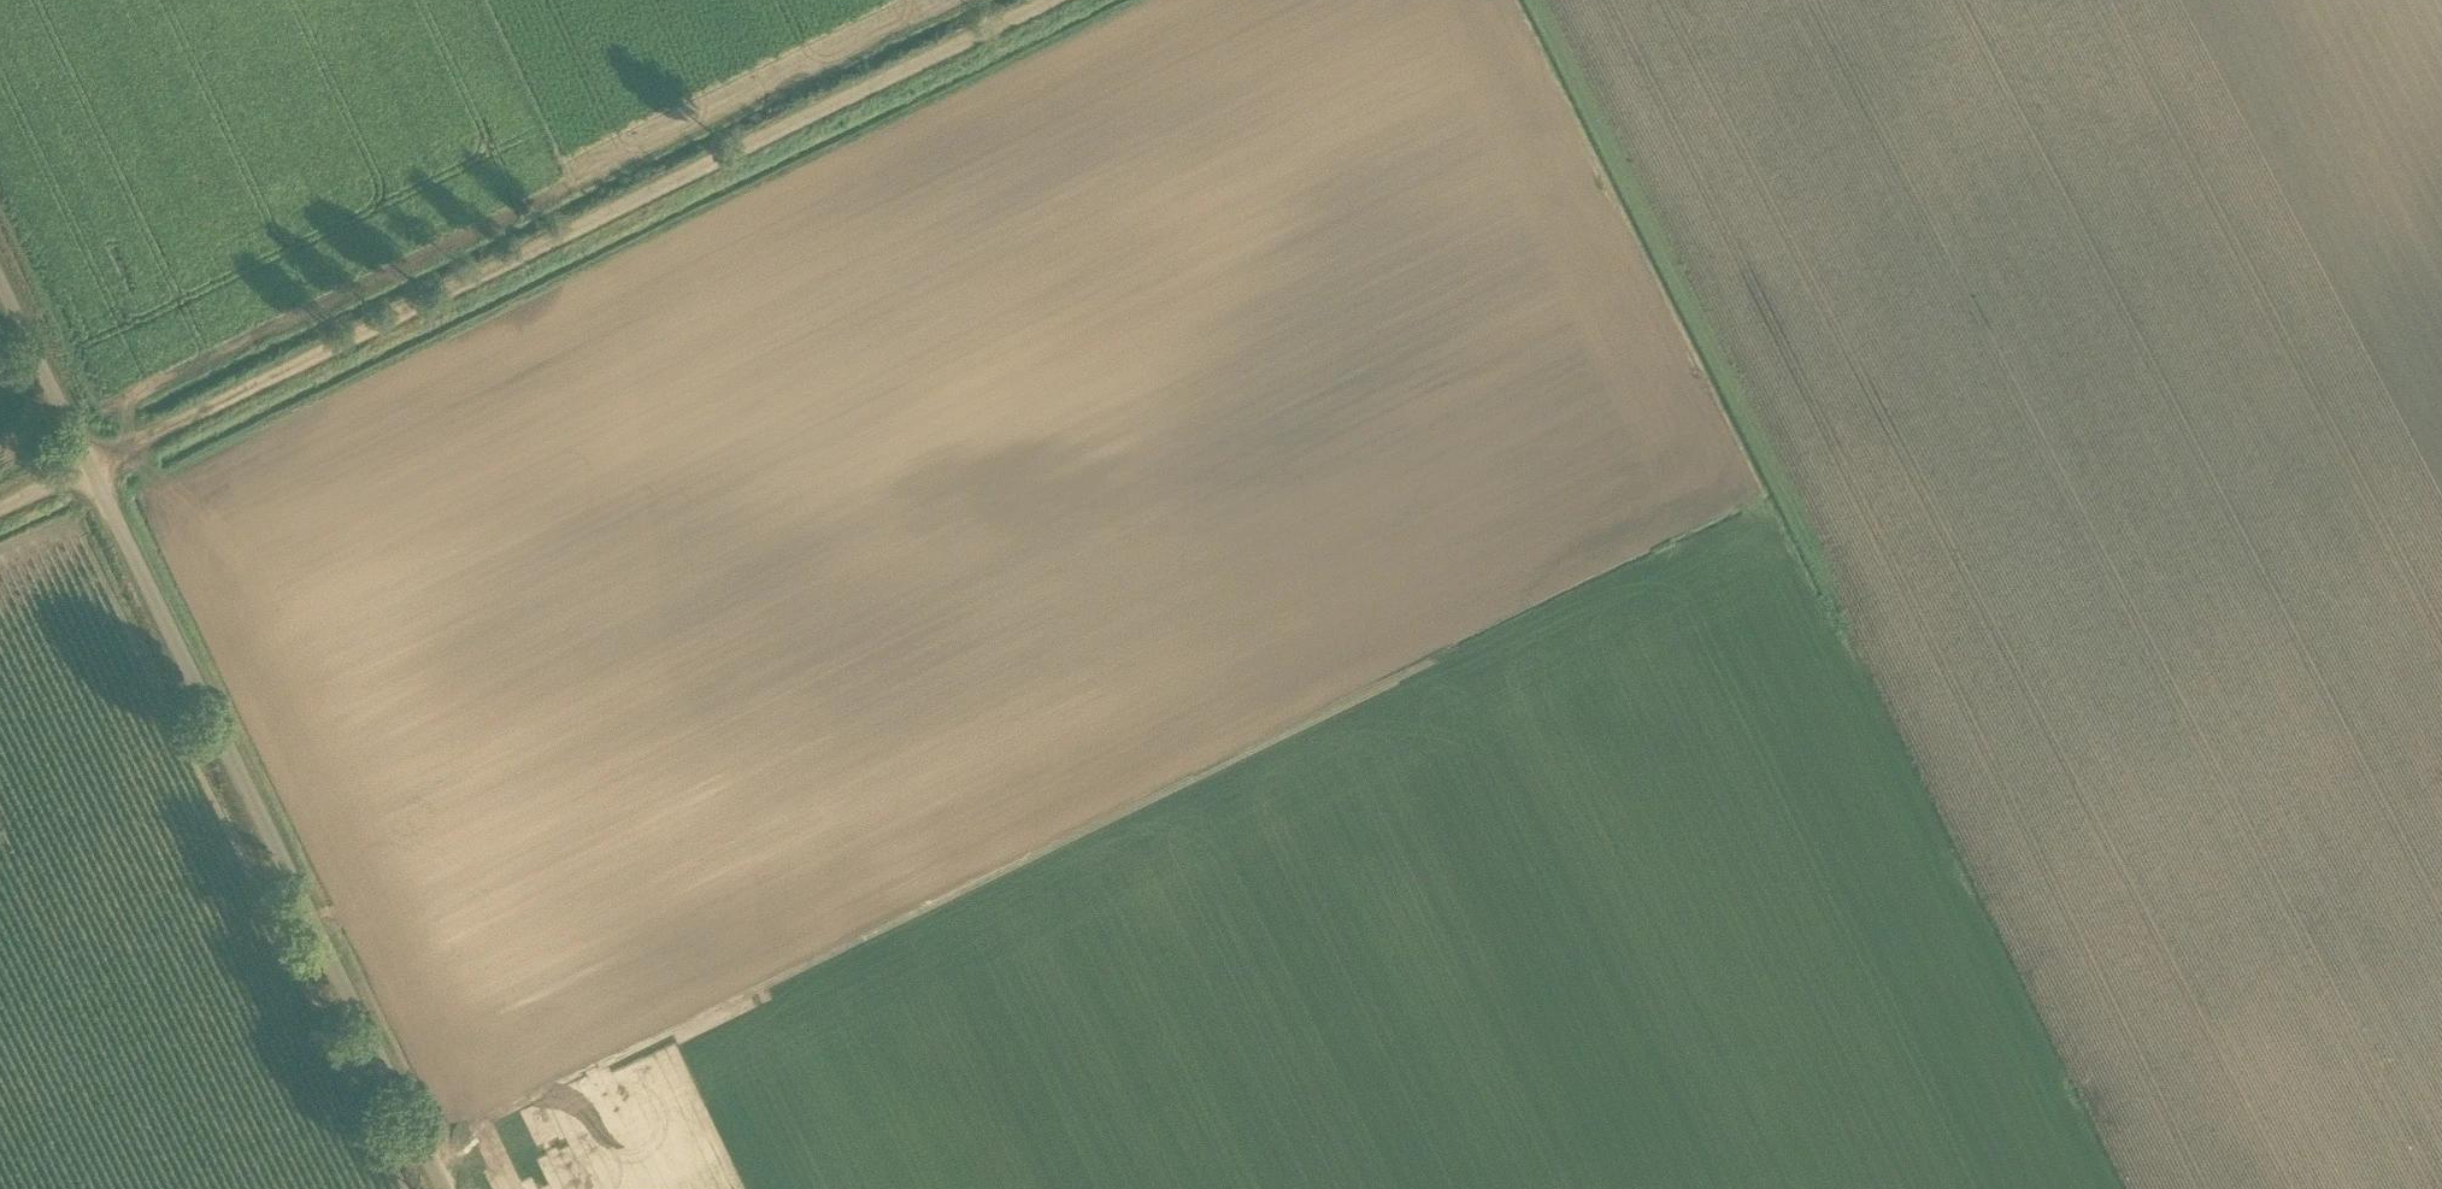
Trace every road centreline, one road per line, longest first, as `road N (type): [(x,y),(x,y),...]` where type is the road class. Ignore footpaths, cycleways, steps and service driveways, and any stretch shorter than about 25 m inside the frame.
road 1 (track): [(1062,0),(0,512)]
road 2 (unclassified): [(438,1188),(0,297)]

